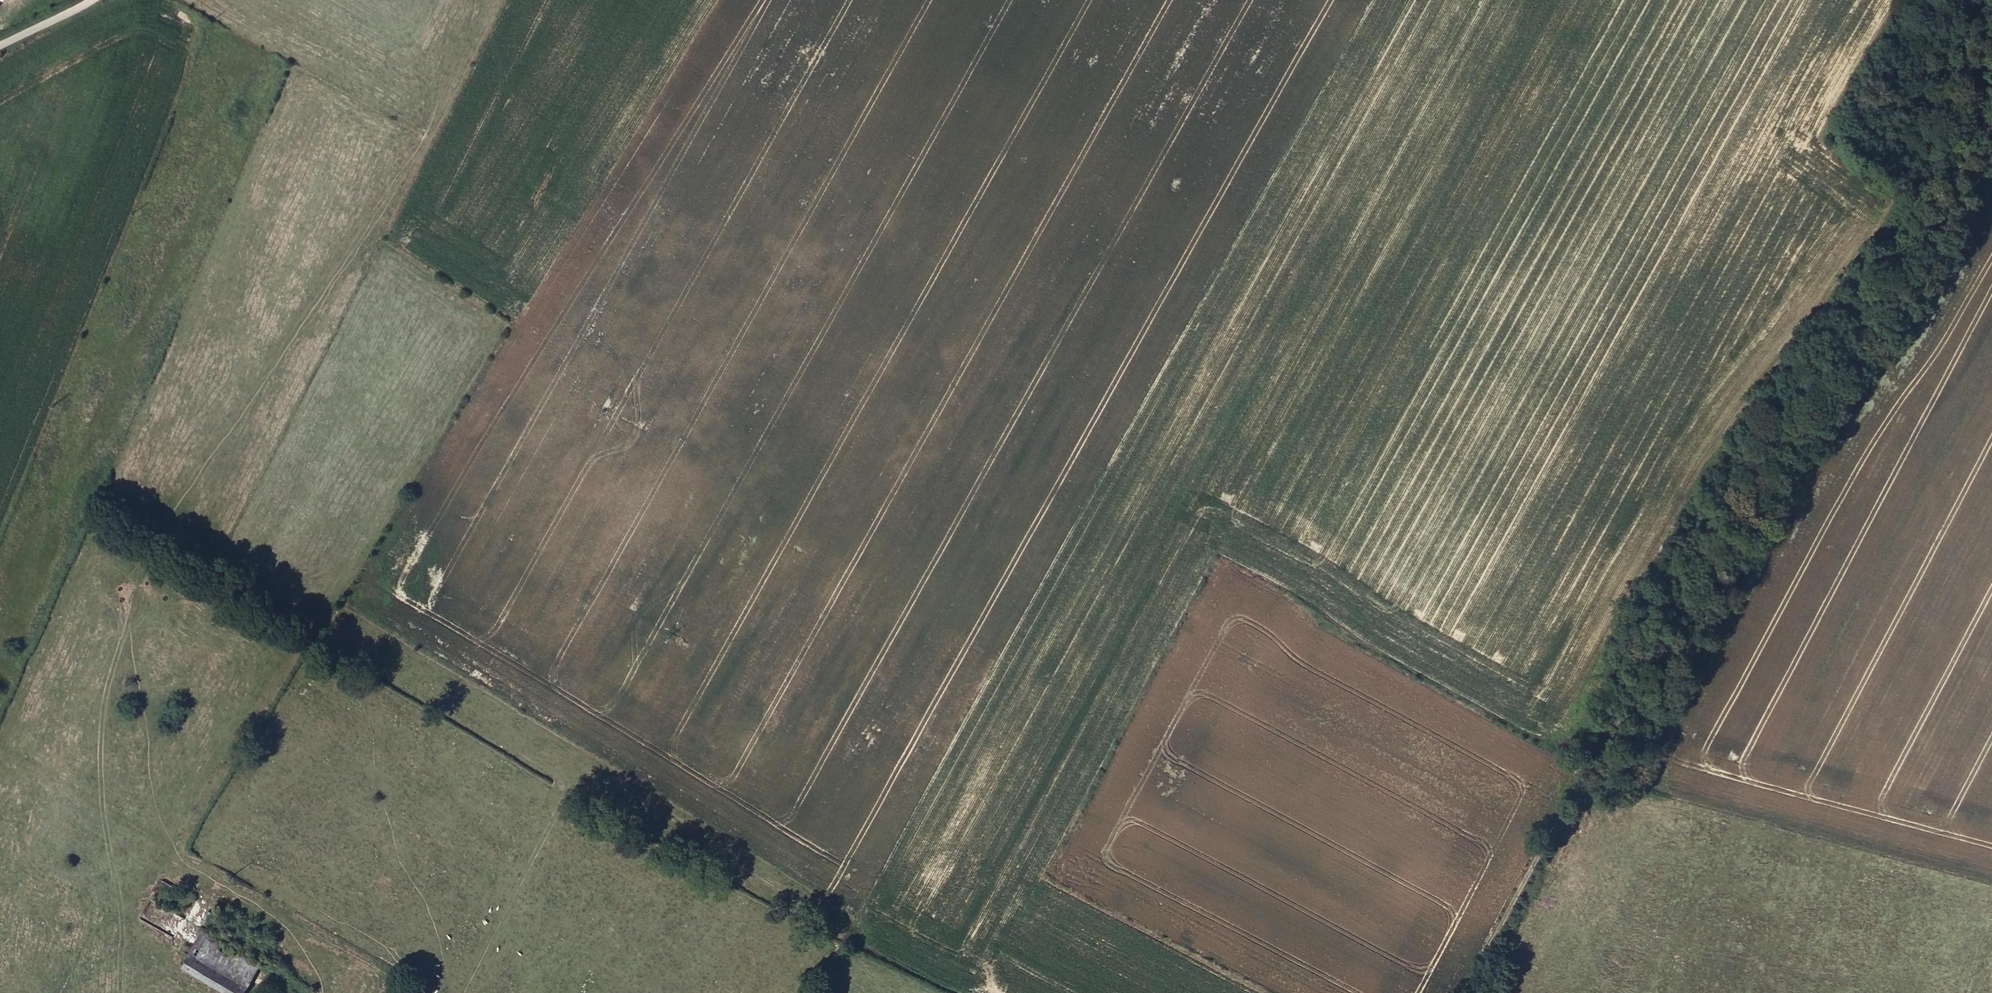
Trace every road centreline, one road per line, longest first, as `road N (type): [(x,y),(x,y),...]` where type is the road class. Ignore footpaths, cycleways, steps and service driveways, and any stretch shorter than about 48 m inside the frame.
road 1 (track): [(1991,100),(1915,252),(1751,502),(1713,585),(1621,735),(1597,756),(1472,992)]

